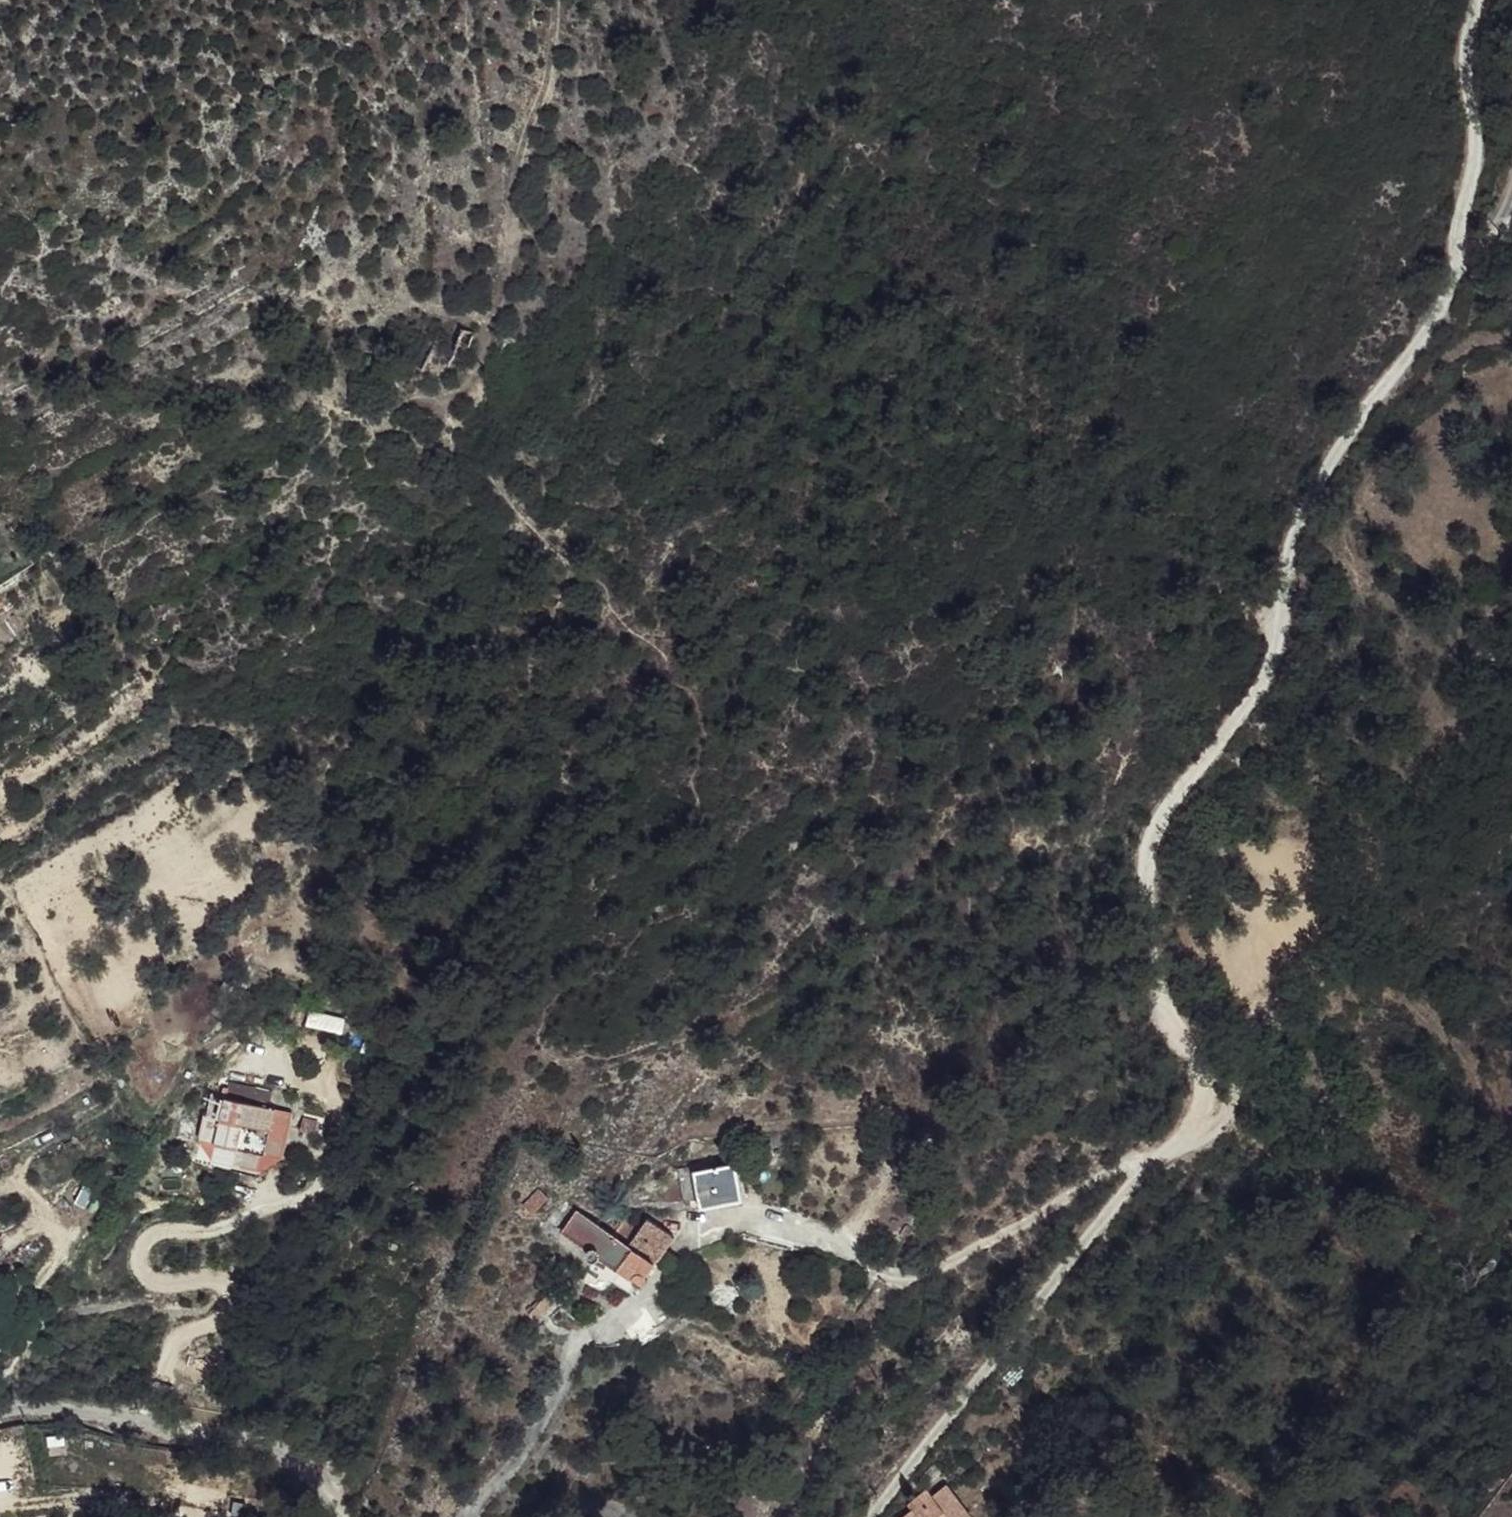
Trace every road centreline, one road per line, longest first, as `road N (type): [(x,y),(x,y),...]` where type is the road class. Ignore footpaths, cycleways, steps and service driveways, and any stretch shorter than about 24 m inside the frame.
road 1 (track): [(872,1516),(1217,1106),(1222,1073),(1181,1021),(1163,975),(1171,854),(1193,806),(1282,686),(1311,587),(1317,528),(1340,473),(1386,398),(1456,313),(1491,144),(1488,61),(1499,0)]
road 2 (residential): [(356,1516),(297,1450),(63,1397),(0,1413)]

